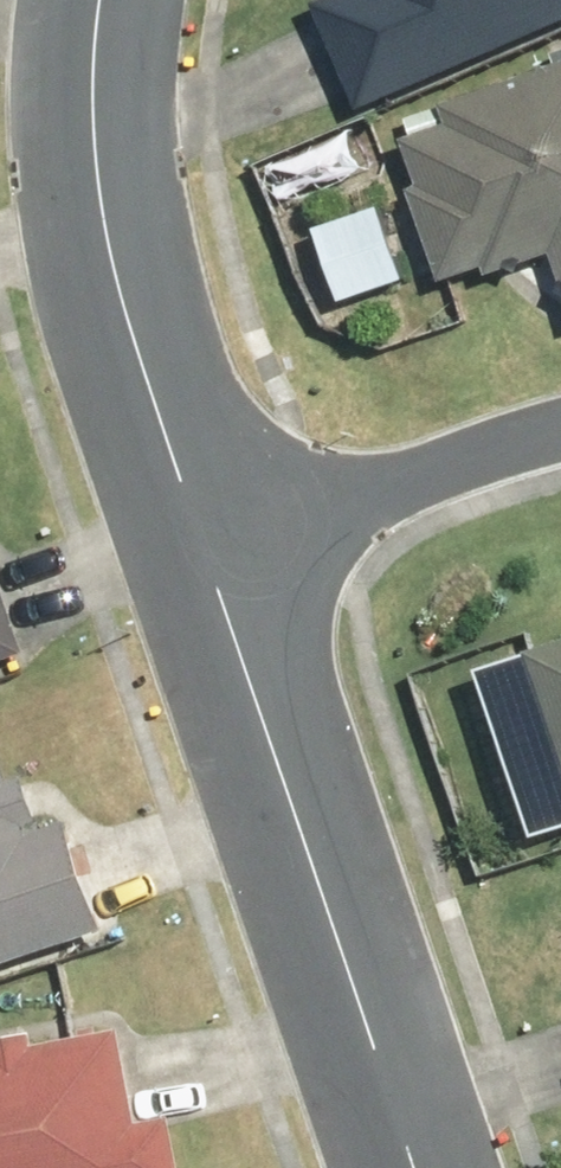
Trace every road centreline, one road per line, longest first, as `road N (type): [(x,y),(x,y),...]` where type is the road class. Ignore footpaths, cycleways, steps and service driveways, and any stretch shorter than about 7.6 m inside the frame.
road 1 (residential): [(206,533),(415,1167)]
road 2 (residential): [(106,0),(94,89),(114,256),(206,533)]
road 3 (residential): [(206,533),(560,439)]

